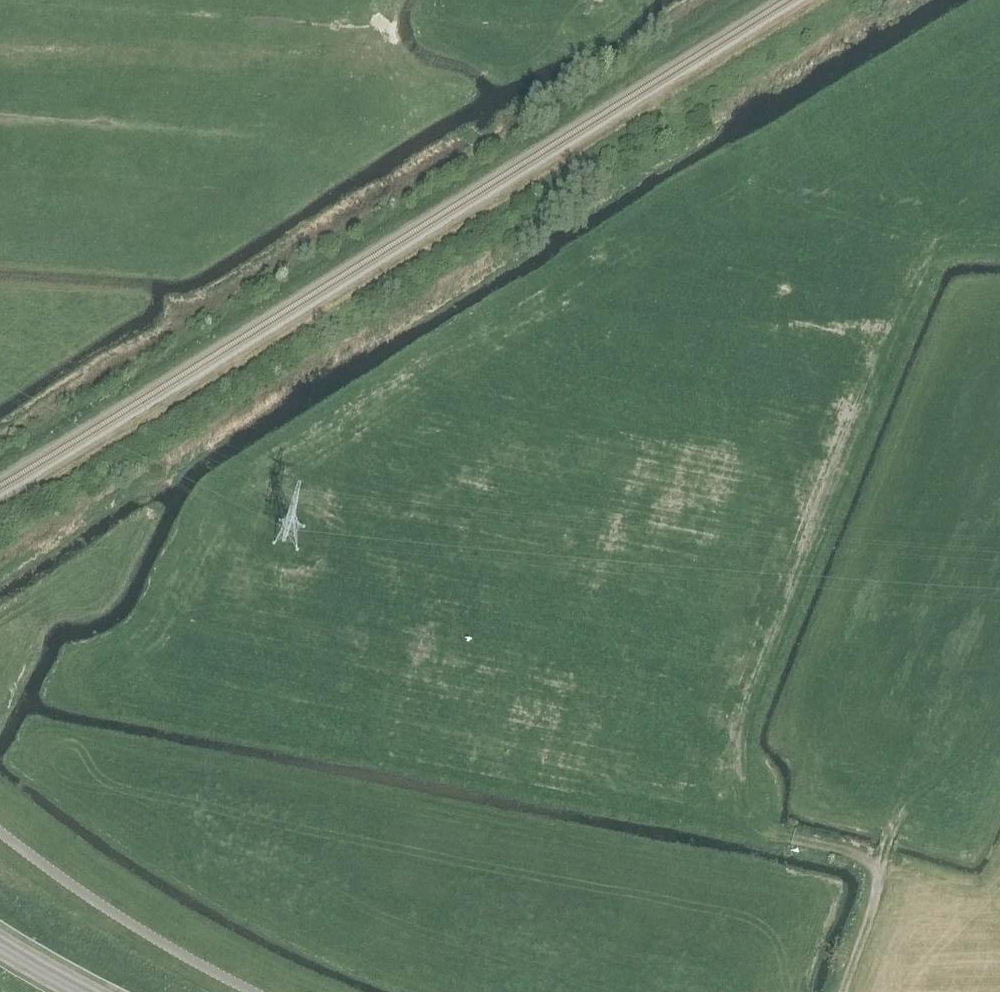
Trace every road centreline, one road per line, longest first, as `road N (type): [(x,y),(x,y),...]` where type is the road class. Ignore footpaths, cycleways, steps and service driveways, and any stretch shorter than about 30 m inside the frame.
road 1 (track): [(840,991),(896,810)]

